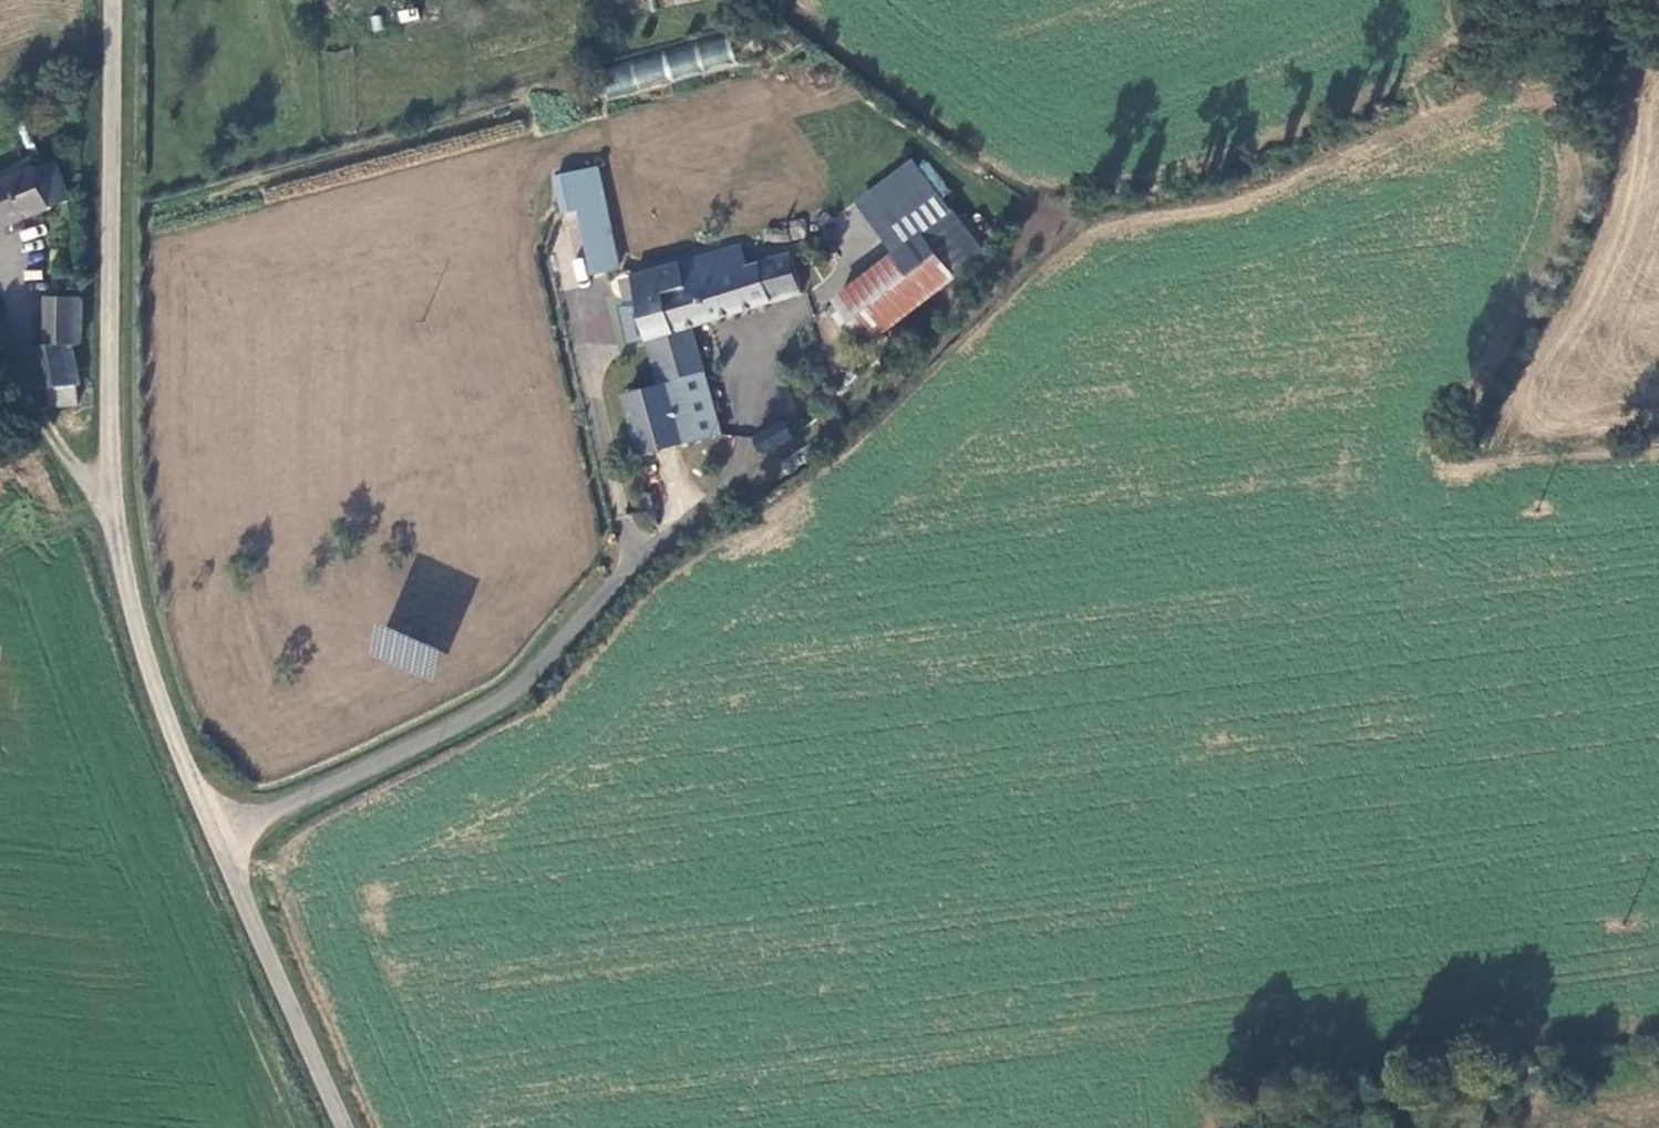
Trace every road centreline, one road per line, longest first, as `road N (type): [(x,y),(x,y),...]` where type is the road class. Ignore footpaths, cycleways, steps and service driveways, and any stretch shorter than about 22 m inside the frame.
road 1 (unclassified): [(347,1127),(164,695),(118,546),(110,429),(109,0)]
road 2 (track): [(1658,21),(1285,136),(1199,180),(997,212),(818,399)]

